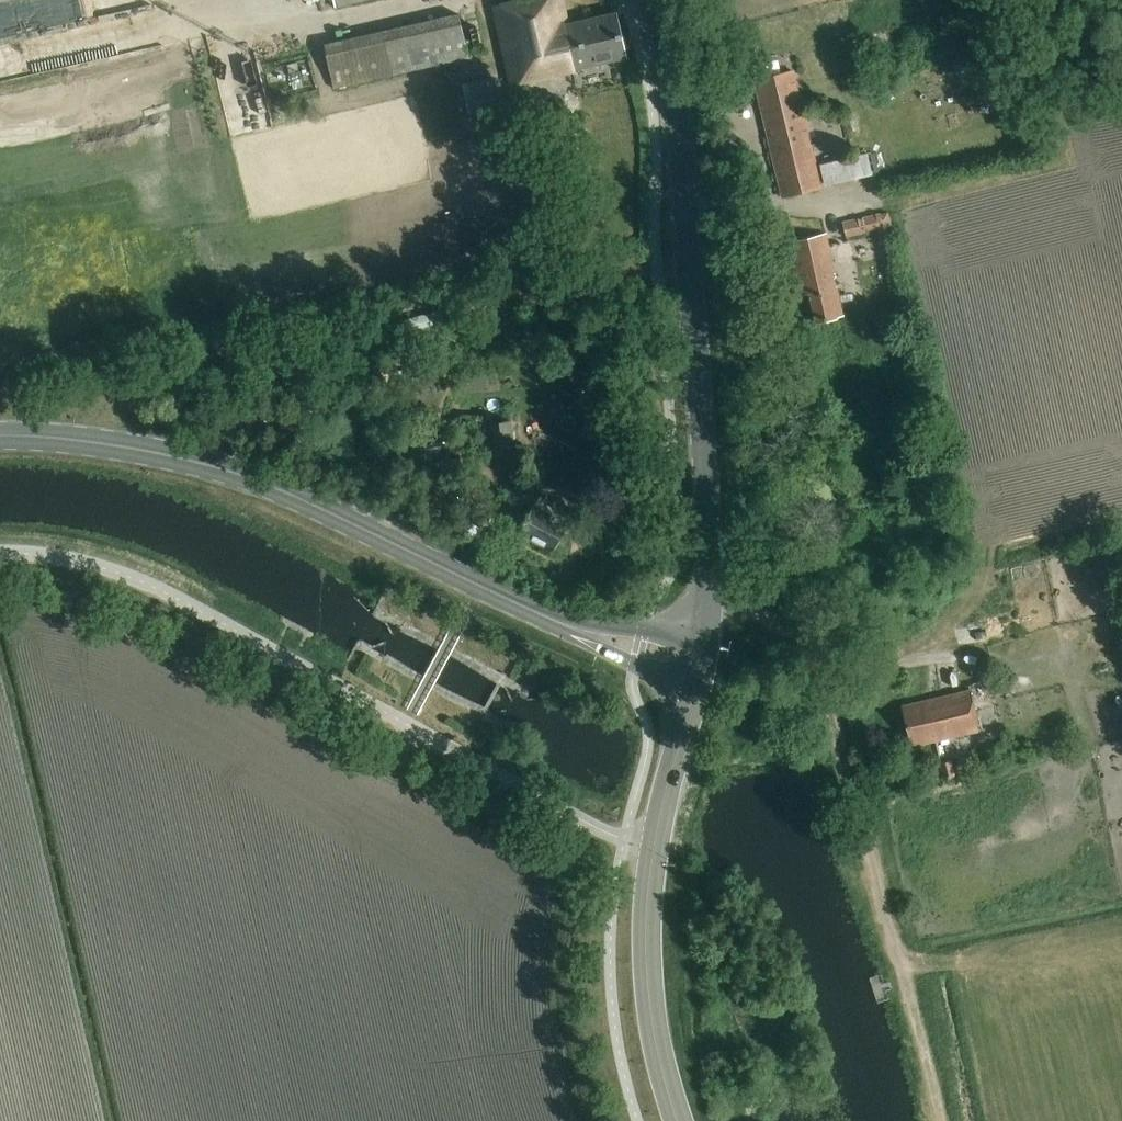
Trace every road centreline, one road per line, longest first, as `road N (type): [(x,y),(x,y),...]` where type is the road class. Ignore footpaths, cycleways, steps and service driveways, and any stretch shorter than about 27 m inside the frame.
road 1 (unclassified): [(654,849),(601,830),(137,579),(0,551)]
road 2 (secondary): [(709,627),(709,518),(677,110),(651,0)]
road 3 (track): [(939,1120),(826,696),(782,631),(712,595)]
road 4 (primary): [(0,436),(131,447),(279,487),(552,620)]
road 5 (primary): [(678,1120),(647,974),(654,849)]
road 6 (primary): [(552,620),(695,697)]
road 7 (primary): [(654,849),(695,697)]
road 8 (primary): [(709,627),(552,620)]

